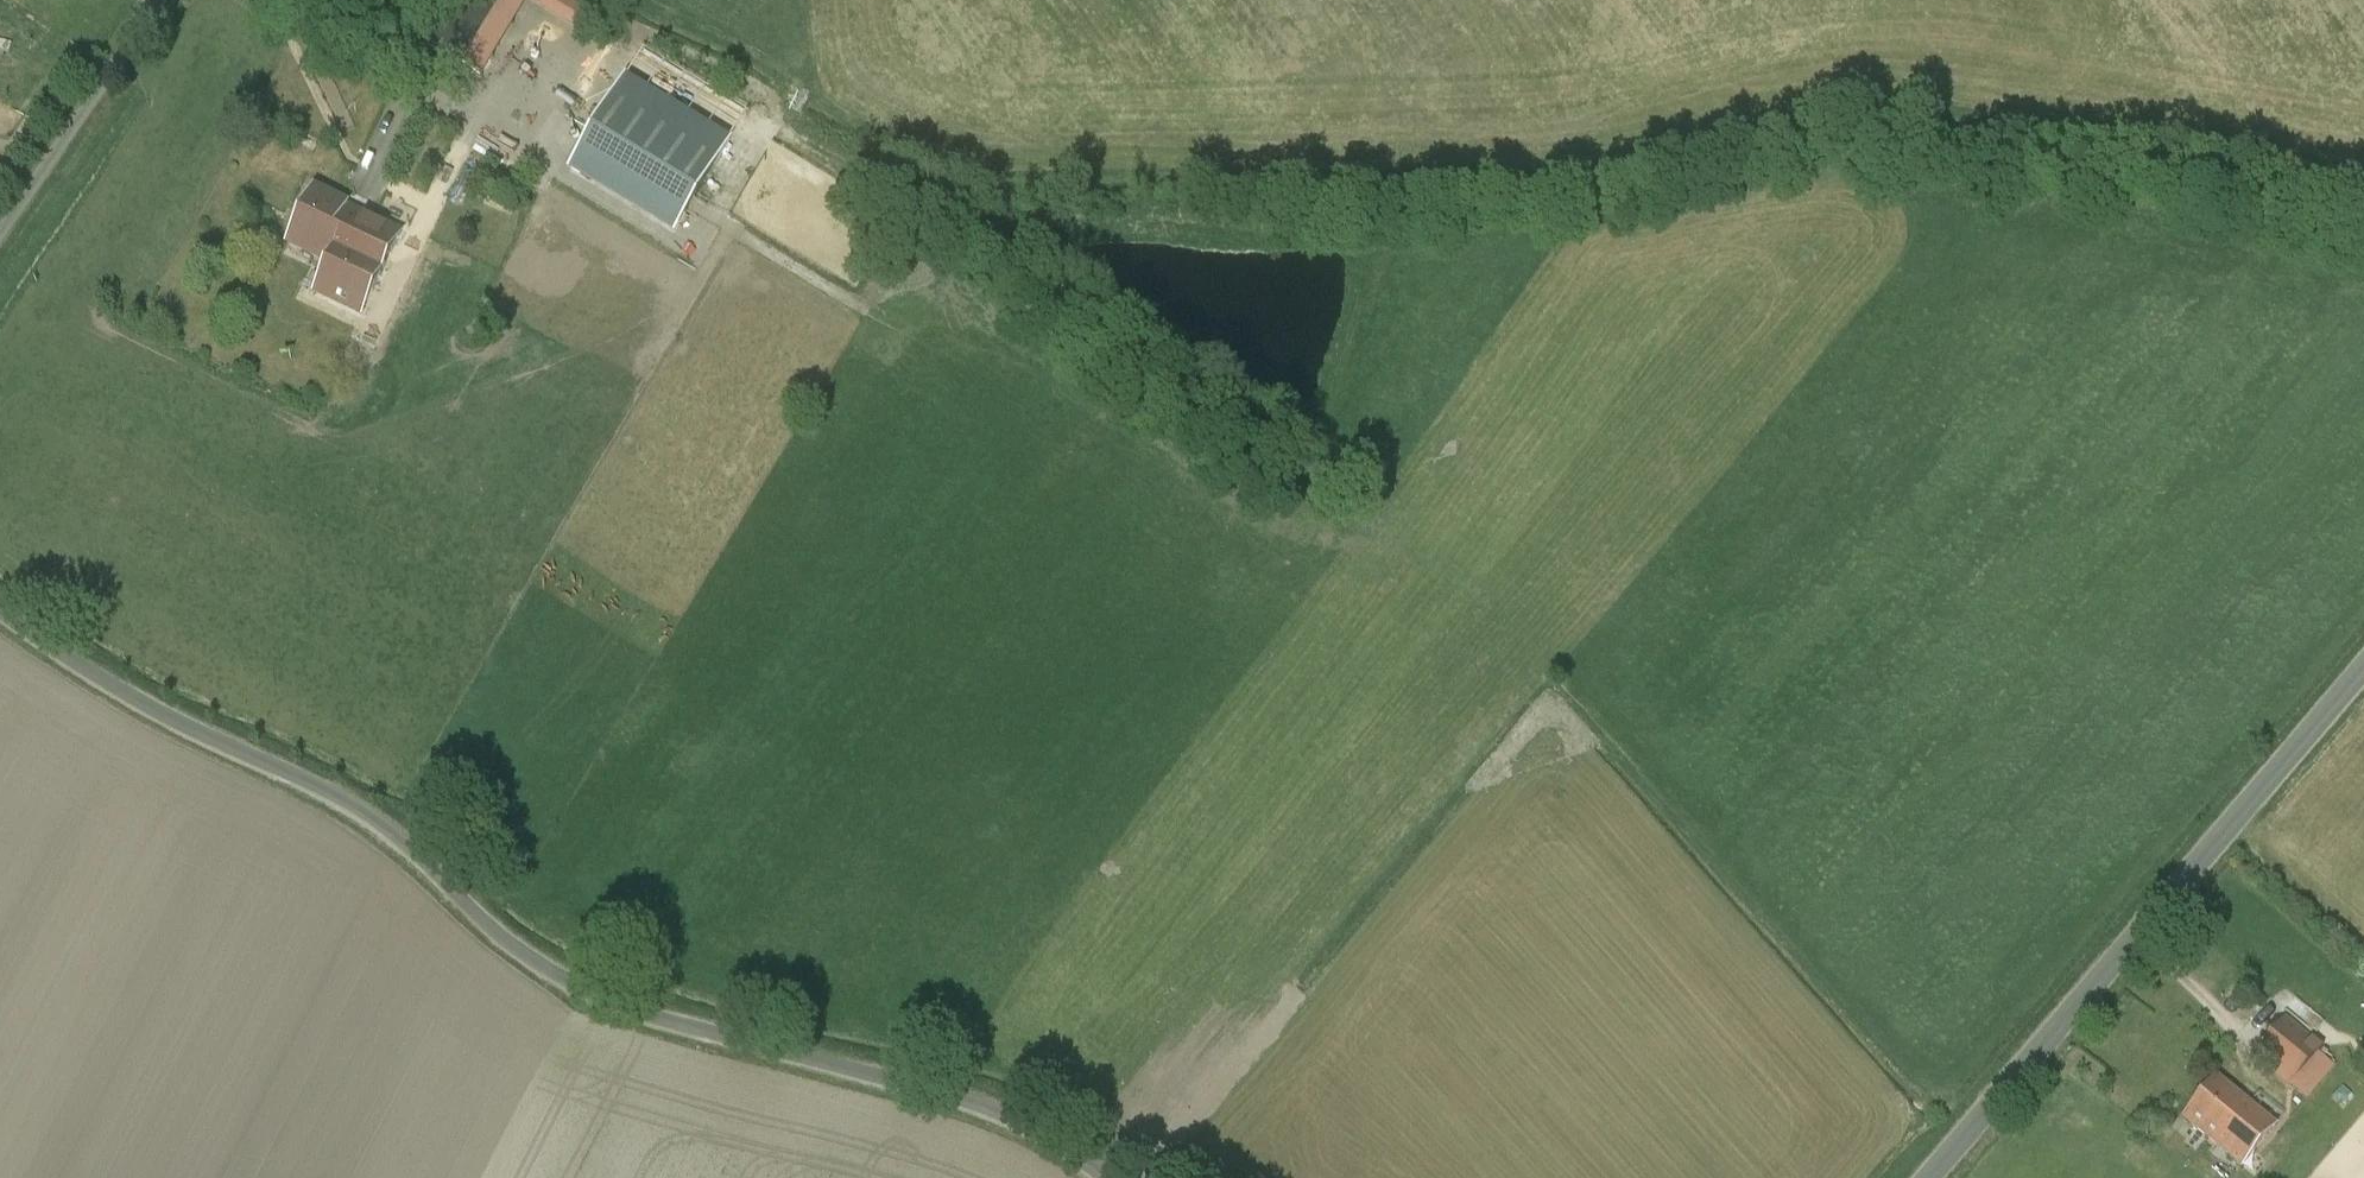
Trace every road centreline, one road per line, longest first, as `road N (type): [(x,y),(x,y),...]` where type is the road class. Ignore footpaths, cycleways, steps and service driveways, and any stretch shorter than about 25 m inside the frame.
road 1 (unclassified): [(1114,1177),(1024,1117),(653,1014),(588,987),(528,952),(368,812),(171,720),(0,610)]
road 2 (unclassified): [(1912,1177),(2363,647)]
road 3 (unclassified): [(0,245),(177,0)]

